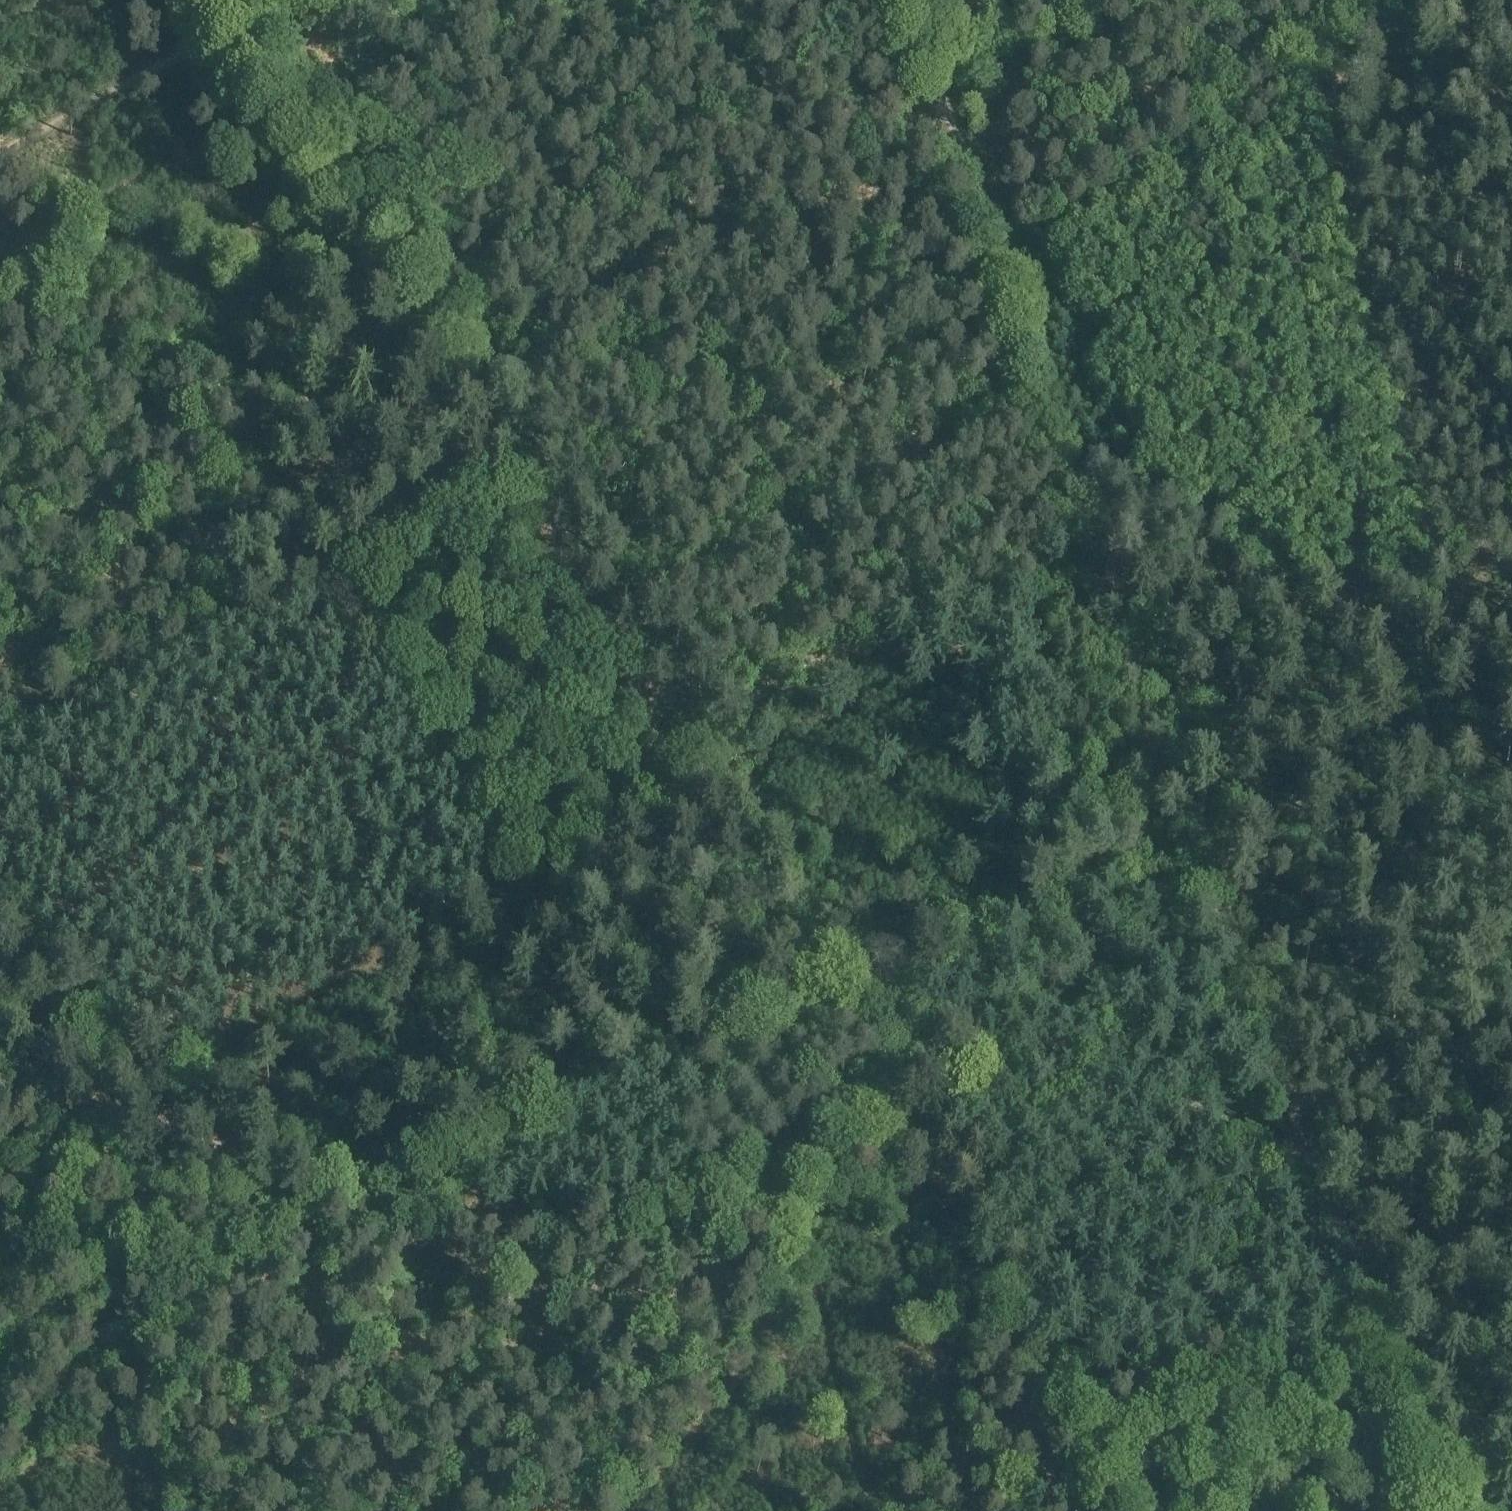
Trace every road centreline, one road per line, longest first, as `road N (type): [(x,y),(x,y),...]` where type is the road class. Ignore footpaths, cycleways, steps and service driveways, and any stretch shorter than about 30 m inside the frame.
road 1 (track): [(947,1118),(693,1219),(373,1194),(87,1083),(0,986)]
road 2 (track): [(995,254),(1200,827)]
road 3 (track): [(0,155),(240,21)]
road 4 (track): [(1324,1180),(1226,1113),(1123,1067),(1081,1067)]
road 5 (track): [(995,254),(912,0)]
road 6 (track): [(1391,1363),(1324,1180)]
road 7 (track): [(1436,1510),(1391,1363)]
road 8 (track): [(1081,1067),(947,1118)]

